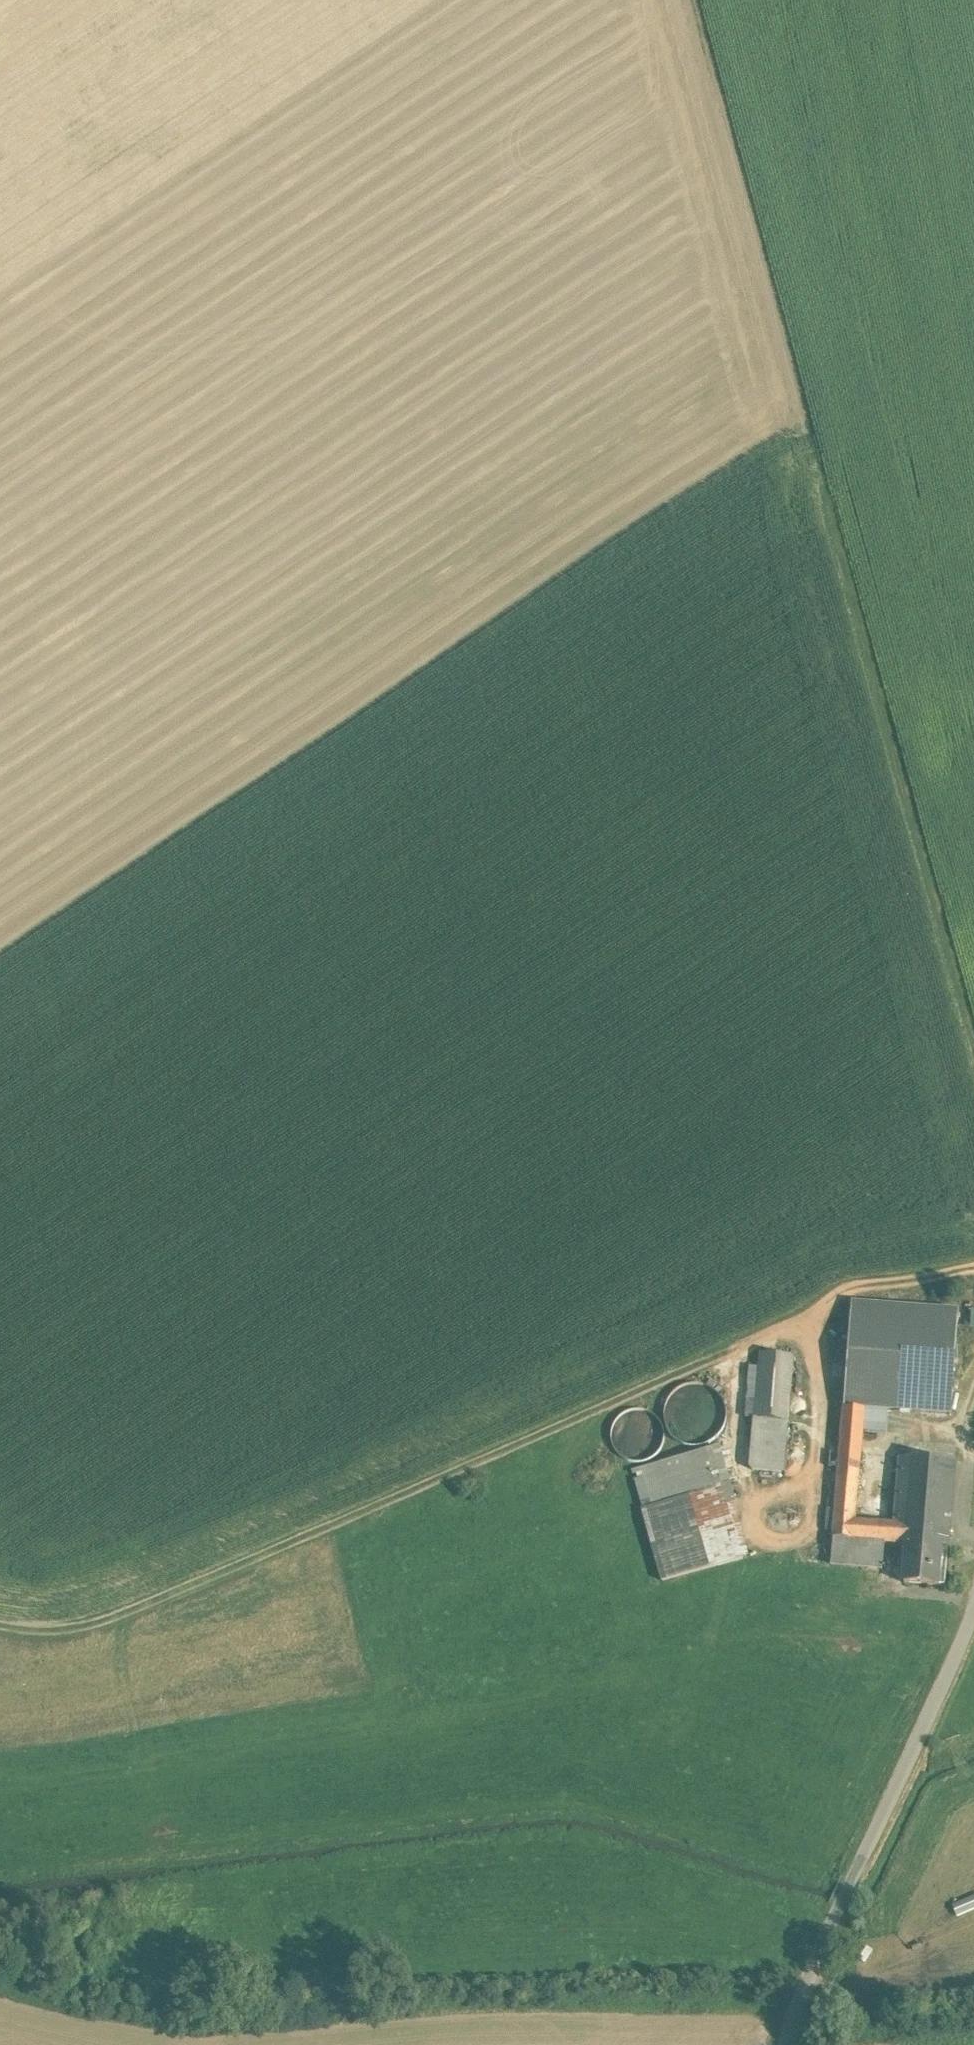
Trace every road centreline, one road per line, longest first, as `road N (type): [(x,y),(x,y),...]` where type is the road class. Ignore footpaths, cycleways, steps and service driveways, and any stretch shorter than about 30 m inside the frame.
road 1 (unclassified): [(973,1611),(819,1950),(786,2044)]

